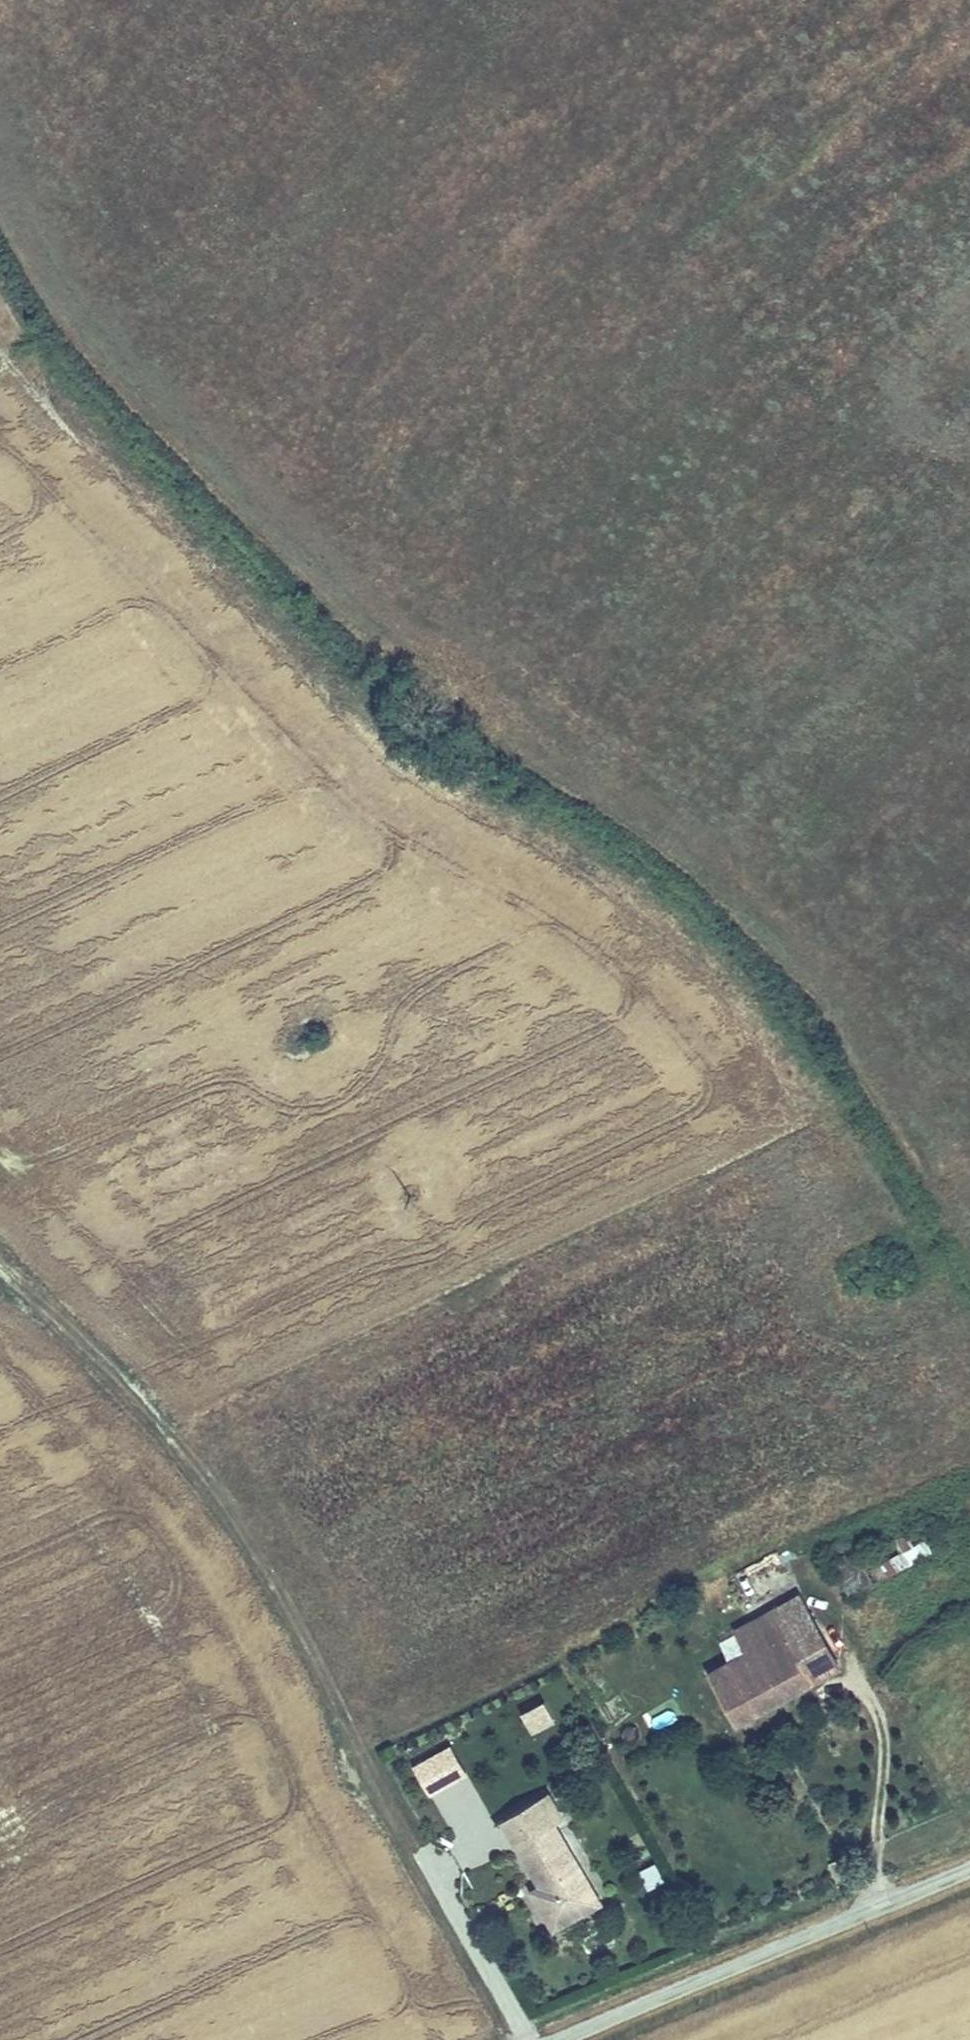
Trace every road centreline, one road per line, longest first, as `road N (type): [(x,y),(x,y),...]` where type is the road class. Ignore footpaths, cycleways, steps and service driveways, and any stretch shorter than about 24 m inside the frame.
road 1 (track): [(525,2039),(279,1591),(180,1447),(0,1262)]
road 2 (residential): [(562,2039),(969,1867)]

